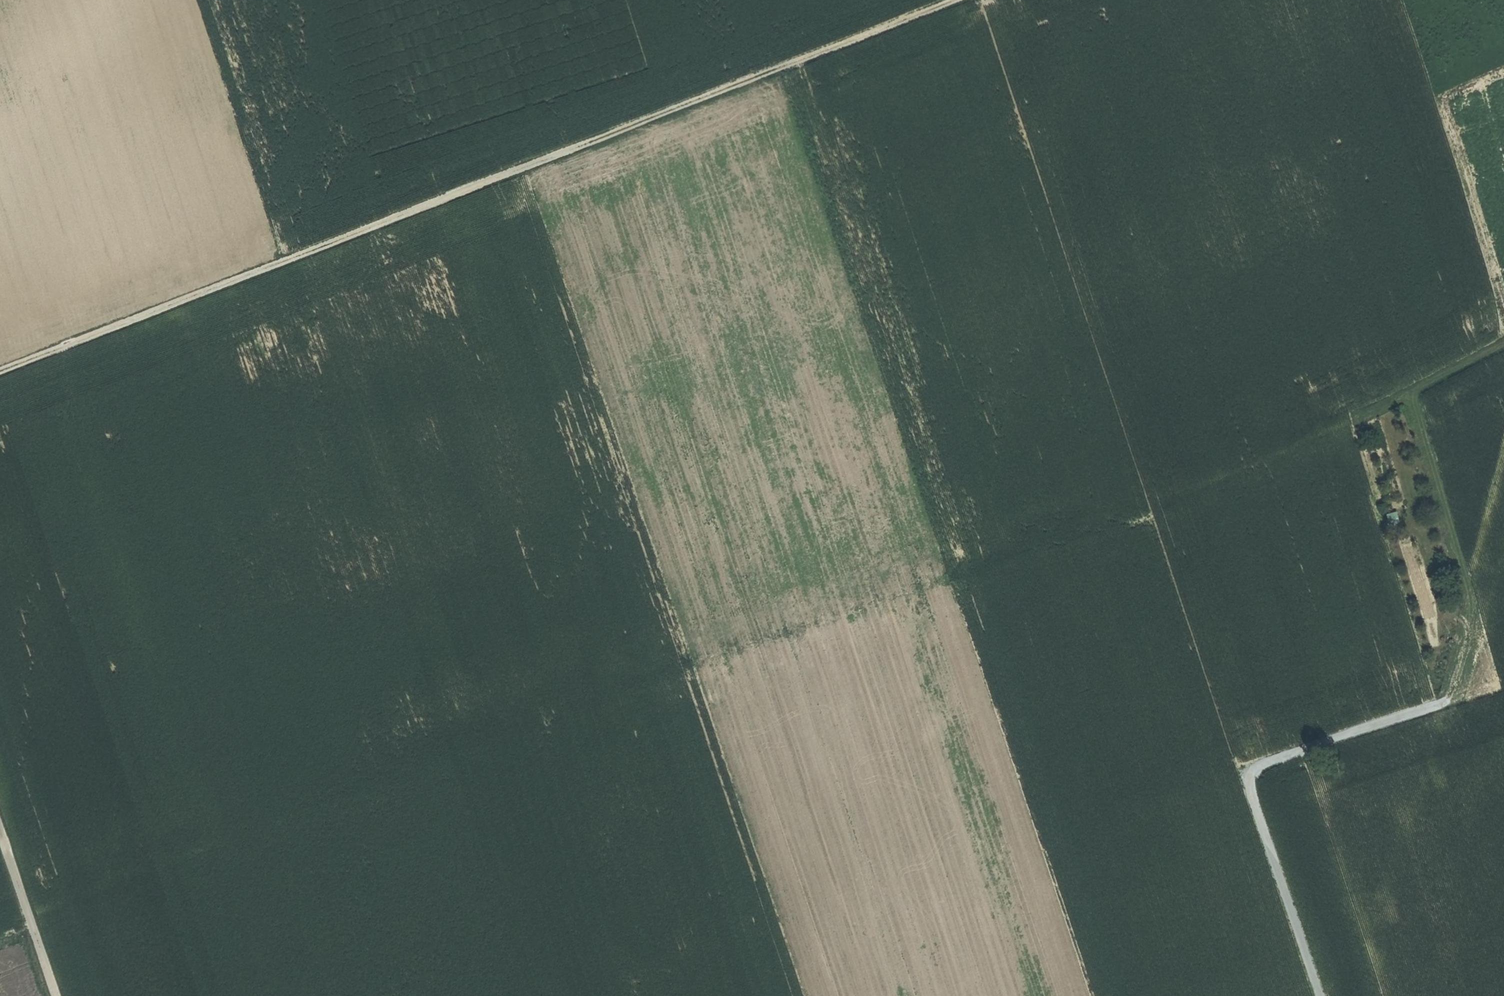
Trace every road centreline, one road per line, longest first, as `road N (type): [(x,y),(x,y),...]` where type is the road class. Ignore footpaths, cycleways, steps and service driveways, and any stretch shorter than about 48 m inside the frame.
road 1 (track): [(0,372),(946,0)]
road 2 (track): [(1503,343),(1417,388),(1414,397),(1475,605),(1445,703),(1260,764),(1250,776),(1319,995)]
road 3 (track): [(1503,73),(1442,100),(1503,310)]
road 4 (track): [(0,829),(55,995)]

